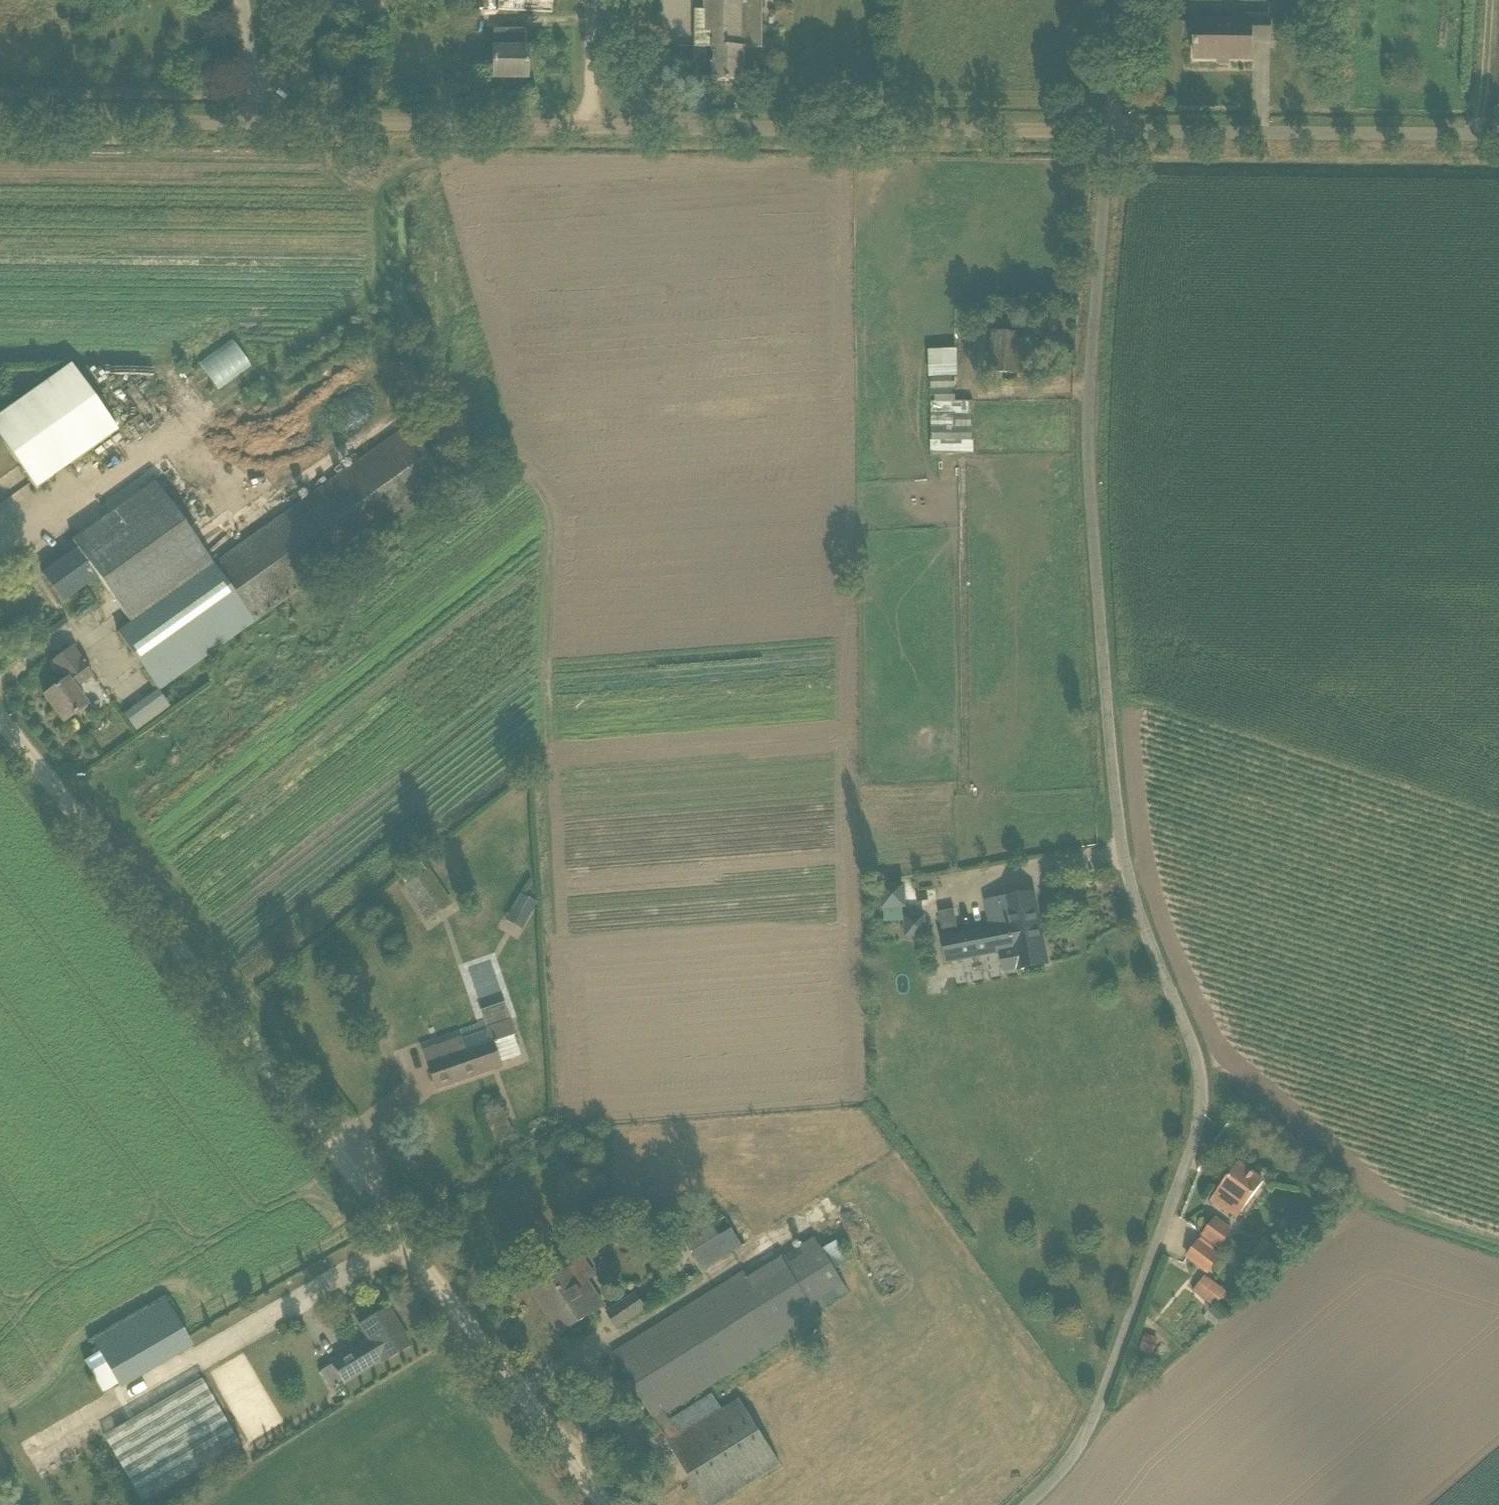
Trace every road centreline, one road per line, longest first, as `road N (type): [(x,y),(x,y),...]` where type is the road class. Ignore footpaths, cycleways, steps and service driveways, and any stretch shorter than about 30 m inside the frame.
road 1 (unclassified): [(1026,1504),(1068,1470),(1088,1437),(1203,1117),(1203,1068),(1129,871),(1114,777),(1091,397),(1113,134)]
road 2 (unclassified): [(1113,134),(0,123)]
road 3 (unclassified): [(607,1504),(0,718)]
road 4 (unclassified): [(1113,134),(1498,136)]
road 5 (unclassified): [(1113,134),(1122,0)]

